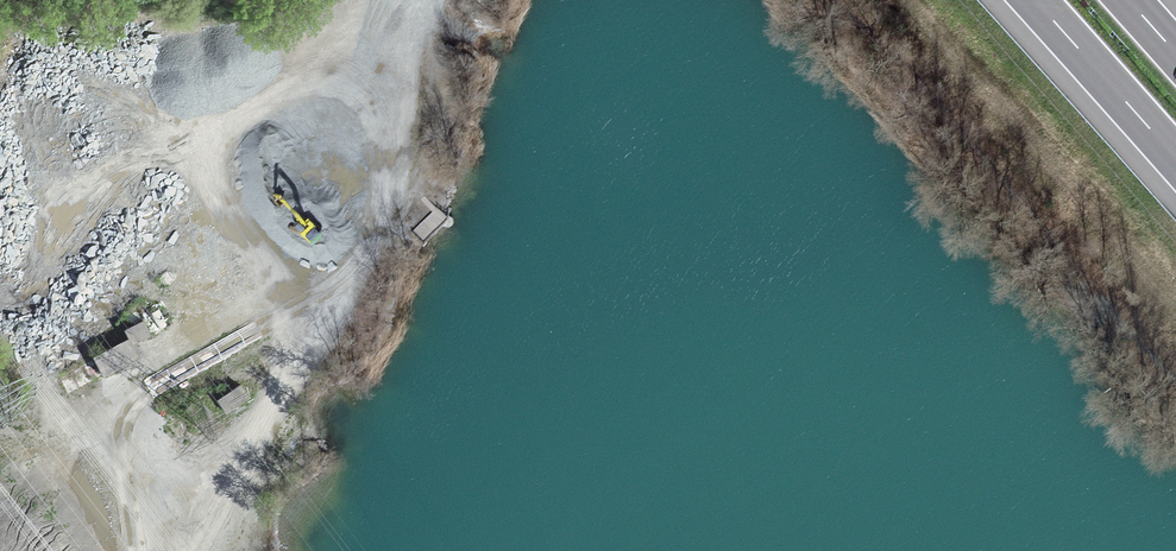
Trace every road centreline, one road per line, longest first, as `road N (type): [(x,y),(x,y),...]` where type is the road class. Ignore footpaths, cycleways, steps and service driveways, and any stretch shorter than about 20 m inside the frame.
road 1 (track): [(200,550),(355,286),(378,230)]
road 2 (motorway): [(1034,0),(1175,159)]
road 3 (track): [(132,550),(123,440),(143,393)]

